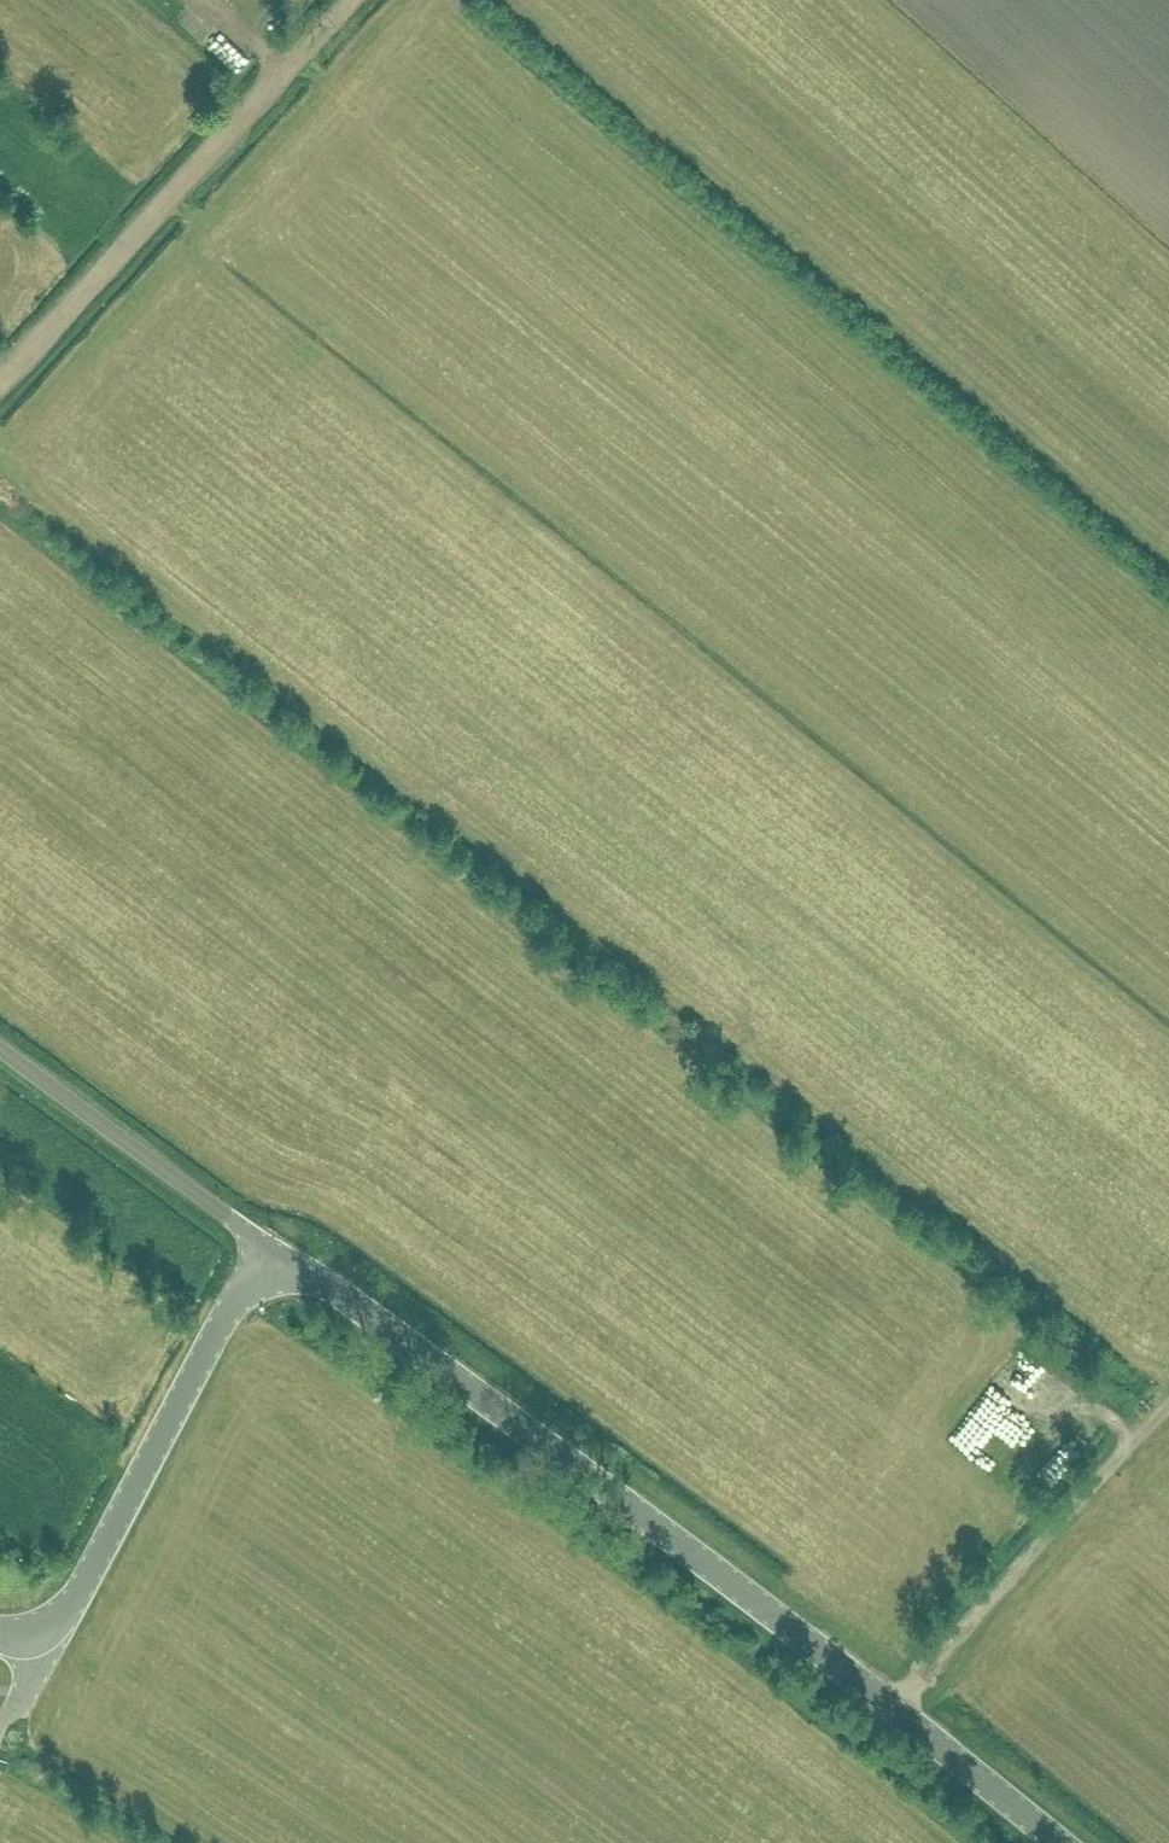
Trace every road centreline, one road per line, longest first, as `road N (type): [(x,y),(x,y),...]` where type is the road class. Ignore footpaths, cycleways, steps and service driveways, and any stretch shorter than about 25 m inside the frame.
road 1 (unclassified): [(1057,1842),(894,1705),(269,1243)]
road 2 (track): [(351,0),(0,381)]
road 3 (unclassified): [(269,1243),(66,1613),(25,1634),(0,1632)]
road 4 (track): [(894,1705),(1168,1406)]
road 5 (unclassified): [(269,1243),(0,1047)]

